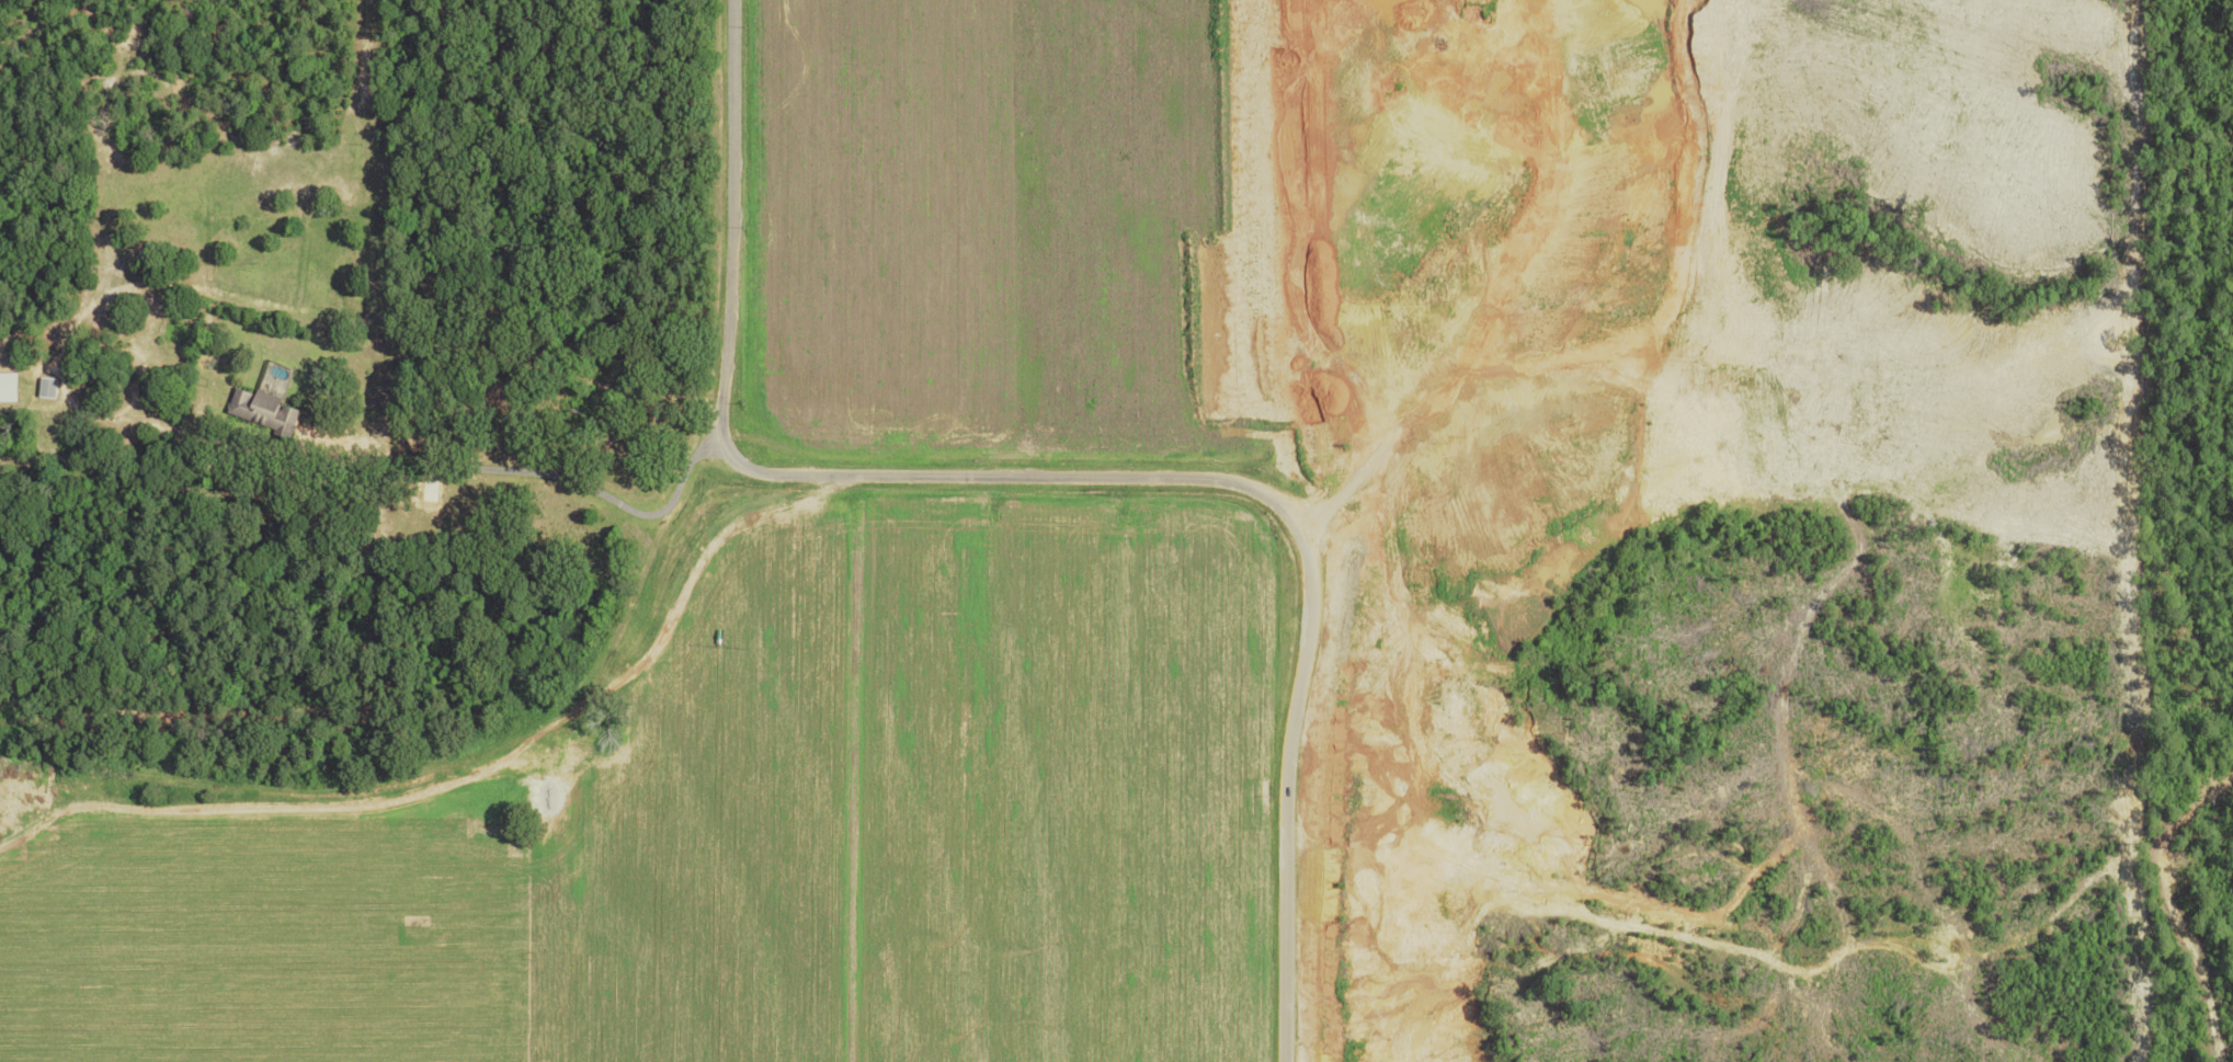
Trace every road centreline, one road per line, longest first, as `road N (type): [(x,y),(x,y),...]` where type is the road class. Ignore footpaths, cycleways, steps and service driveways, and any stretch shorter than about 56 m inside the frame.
road 1 (residential): [(1278,1061),(1280,762),(1312,579),(1297,526),(1265,496),(1212,481),(870,479),(760,470),(732,459),(715,418),(725,0)]

